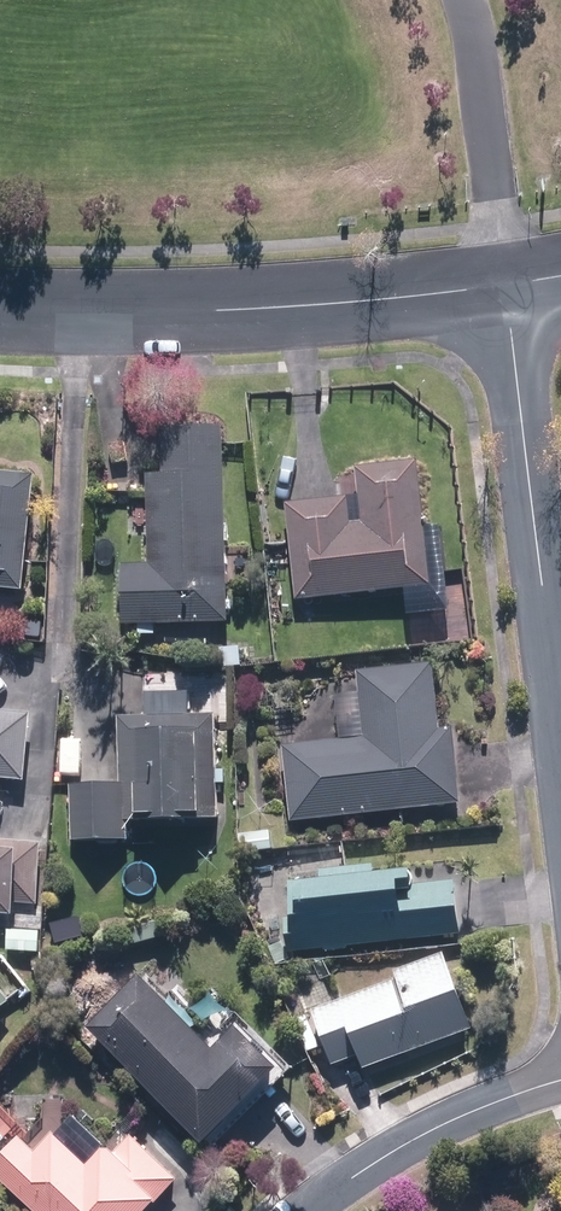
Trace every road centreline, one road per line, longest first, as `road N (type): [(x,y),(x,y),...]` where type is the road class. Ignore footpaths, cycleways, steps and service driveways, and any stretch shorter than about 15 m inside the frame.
road 1 (tertiary): [(0,308),(222,311),(504,284)]
road 2 (residential): [(504,284),(560,734)]
road 3 (residential): [(307,1210),(423,1135),(560,1081)]

